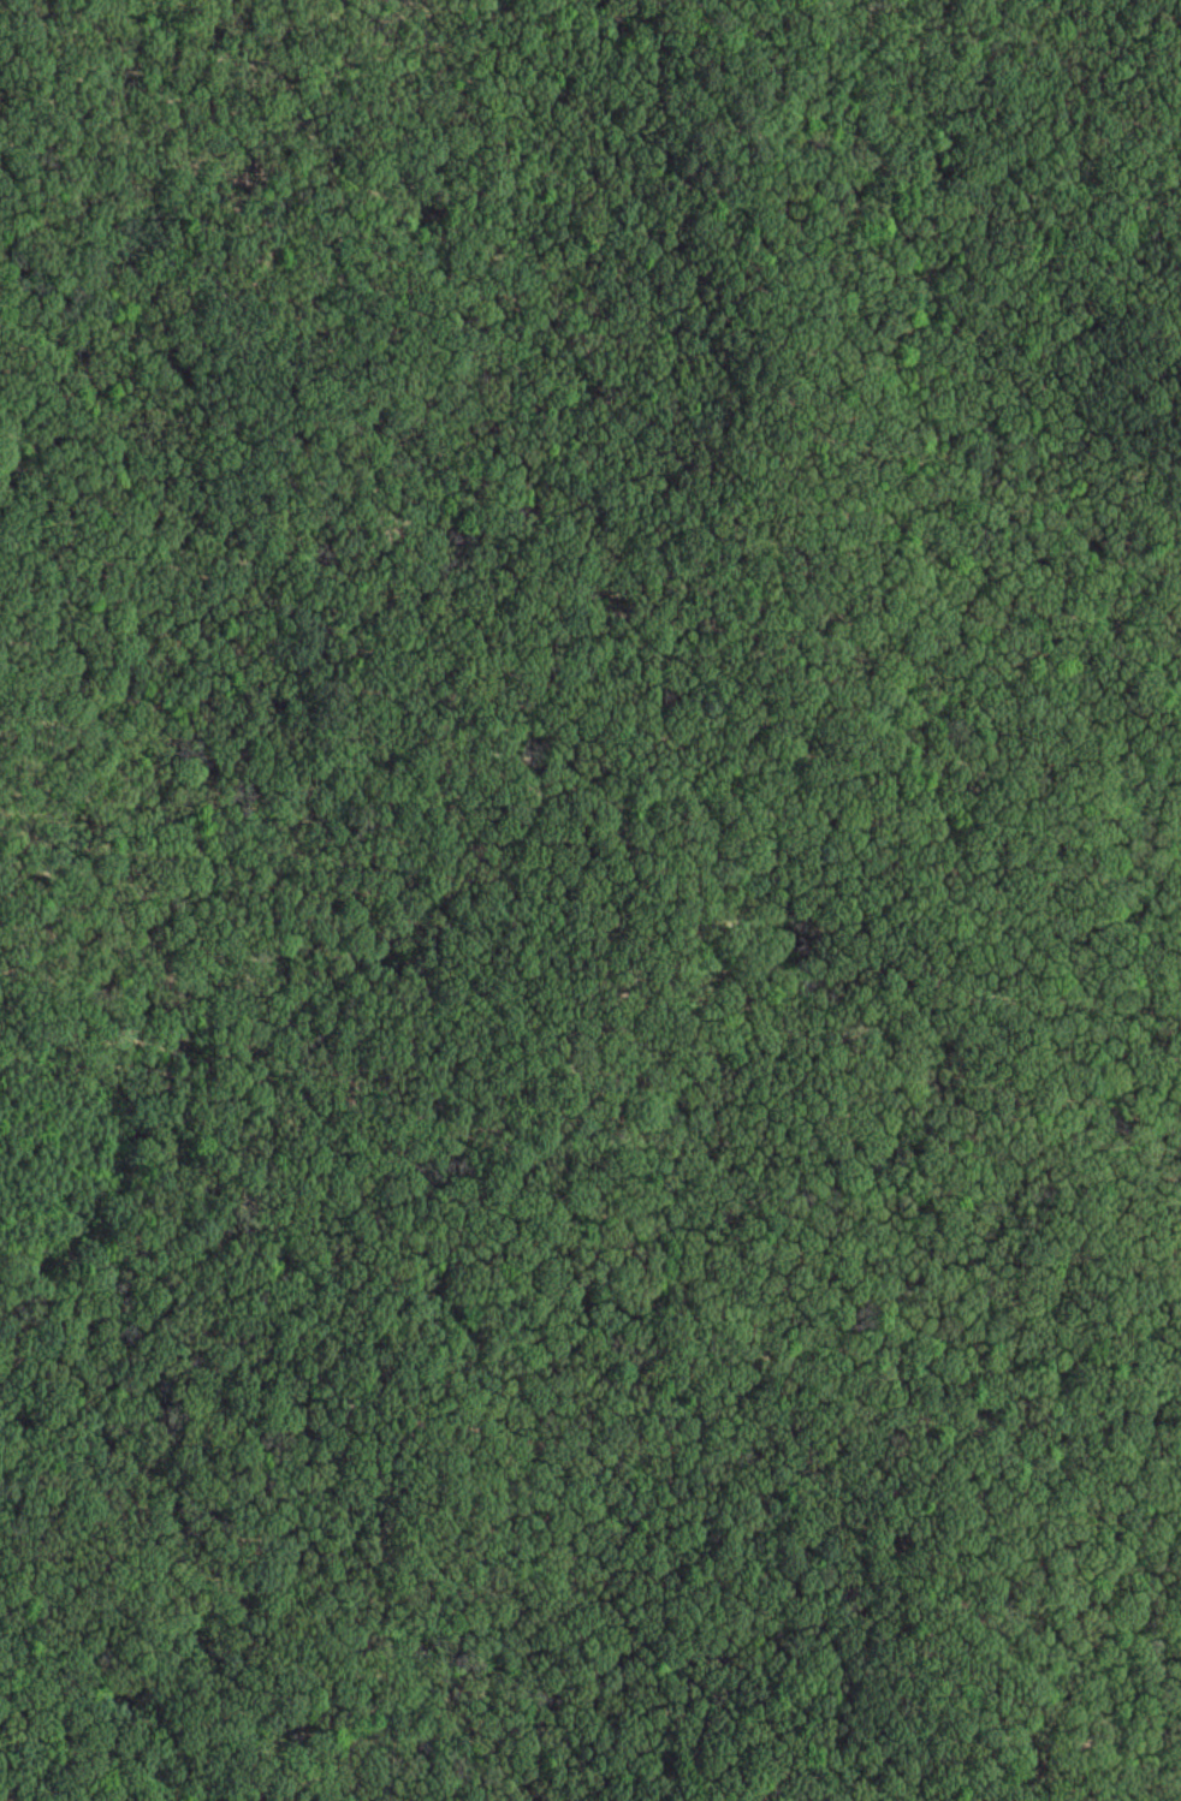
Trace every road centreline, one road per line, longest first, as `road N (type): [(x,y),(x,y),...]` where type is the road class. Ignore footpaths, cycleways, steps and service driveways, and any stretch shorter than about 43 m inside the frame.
road 1 (track): [(0,1371),(105,1243),(386,1044),(449,929),(486,830)]

